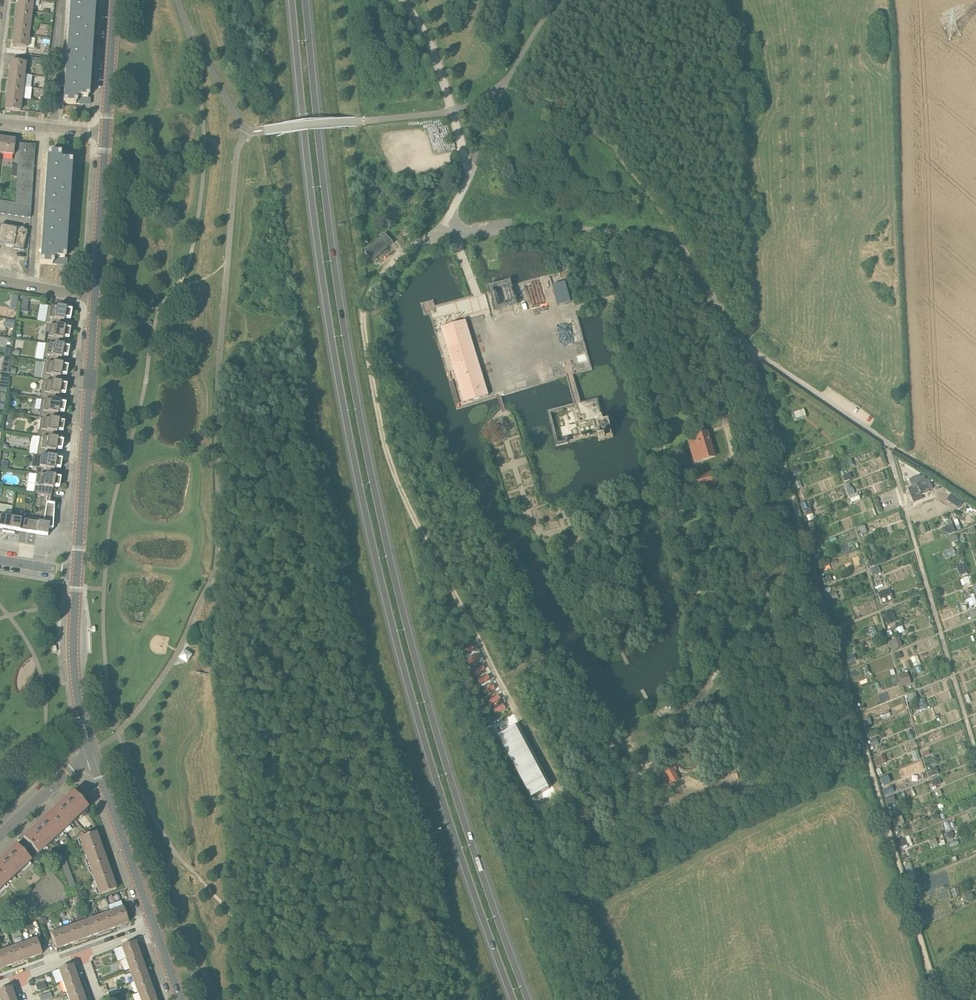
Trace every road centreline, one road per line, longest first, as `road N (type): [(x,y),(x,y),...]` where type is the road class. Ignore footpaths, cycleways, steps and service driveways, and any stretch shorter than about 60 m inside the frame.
road 1 (primary): [(530,999),(448,764),(381,509),(350,363),(308,0)]
road 2 (primary): [(290,0),(319,273),(364,512),(431,768),(511,999)]
road 3 (unclassified): [(895,449),(749,348),(672,238),(542,228),(446,233),(470,172),(433,53),(403,0)]
road 4 (tertiary): [(77,572),(95,298)]
road 5 (tertiary): [(155,928),(92,752)]
road 6 (tertiary): [(92,752),(74,665),(77,572)]
road 7 (tertiary): [(95,298),(104,132)]
road 8 (tertiary): [(104,132),(114,0)]
road 9 (residential): [(0,832),(92,752)]

